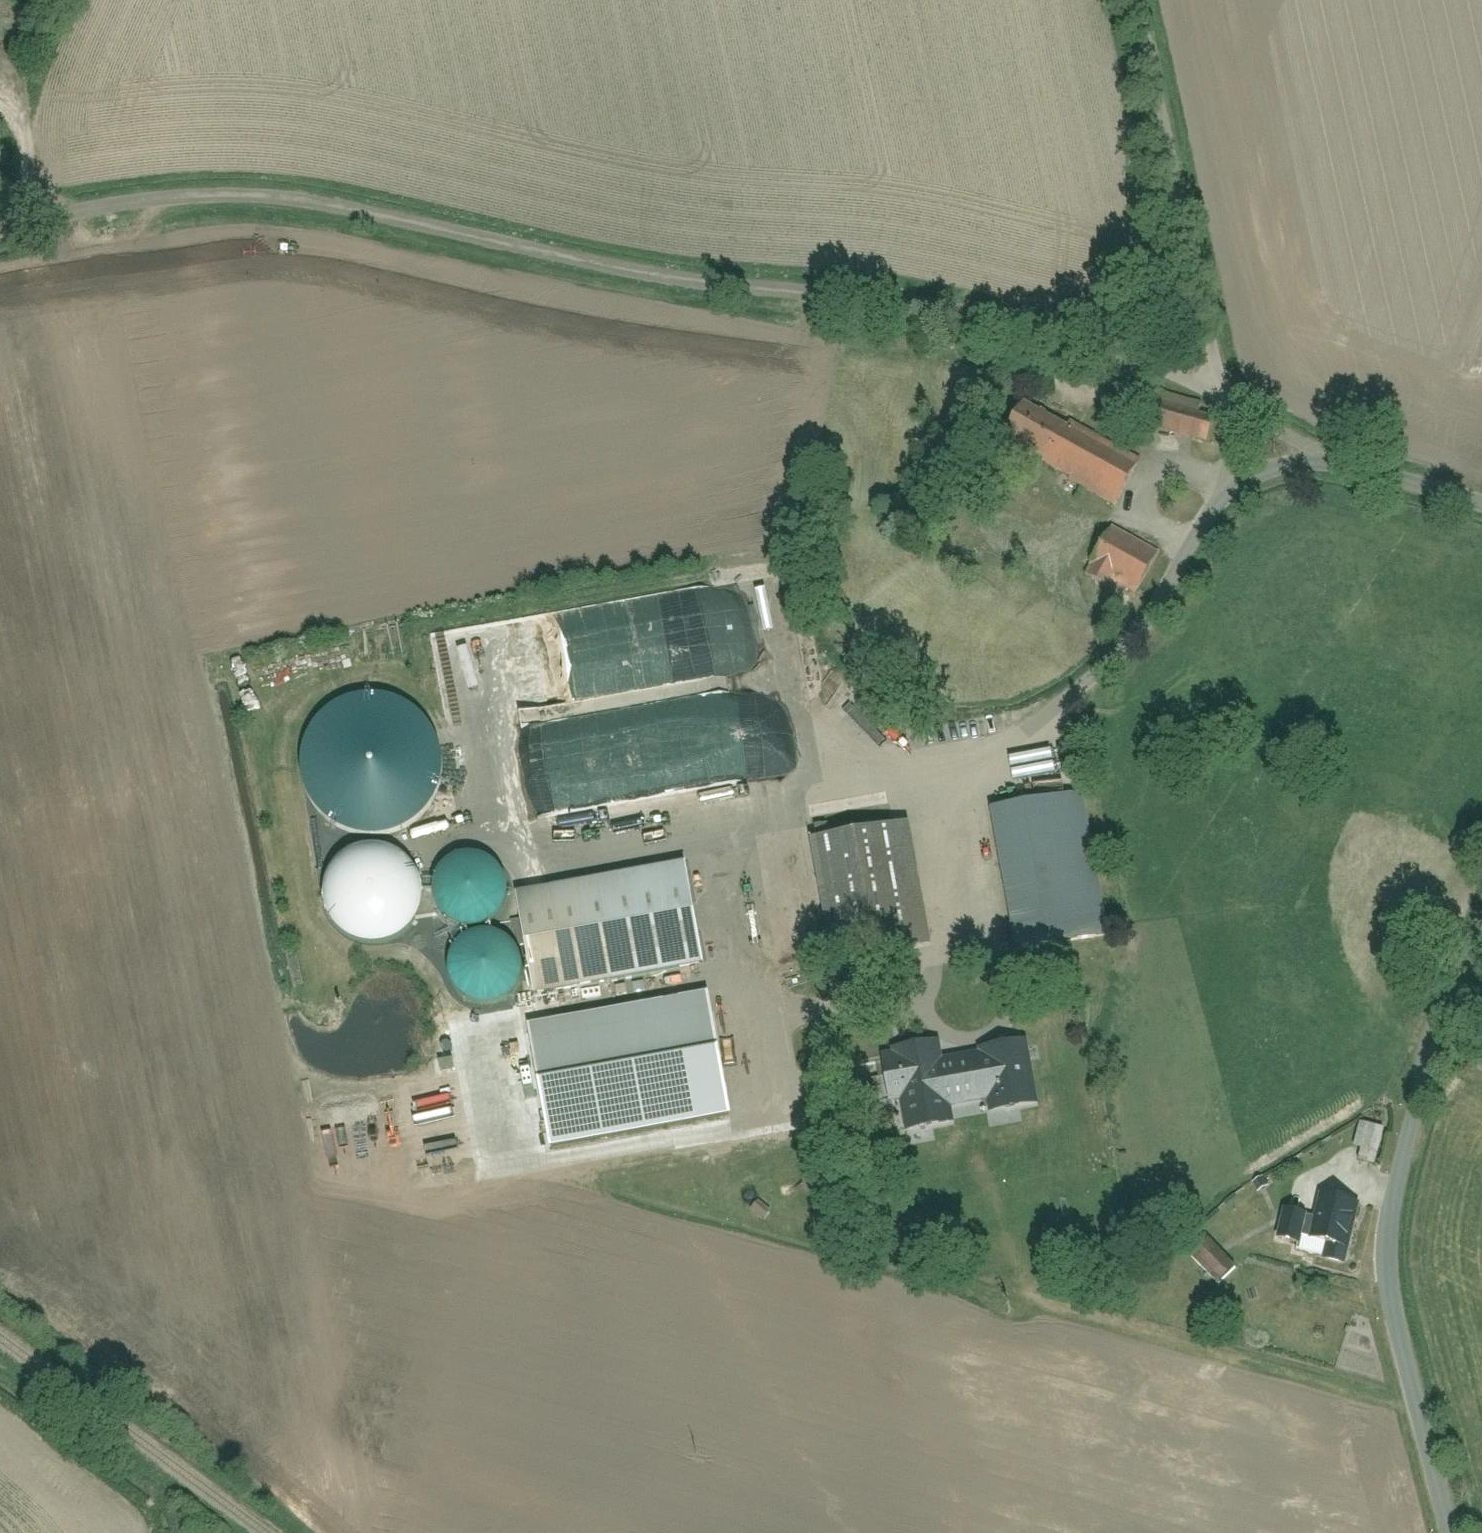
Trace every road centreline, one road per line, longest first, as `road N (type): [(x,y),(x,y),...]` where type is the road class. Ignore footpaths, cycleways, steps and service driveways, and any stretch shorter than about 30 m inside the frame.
road 1 (residential): [(0,230),(101,205),(214,195),(312,204),(654,278),(1093,332),(1217,393)]
road 2 (residential): [(1481,954),(1421,1091),(1391,1243),(1399,1327),(1447,1532)]
road 3 (residential): [(985,747),(1095,669),(1195,534),(1225,452),(1217,393)]
road 4 (residential): [(1217,393),(1135,0)]
road 5 (residential): [(1217,393),(1315,445),(1481,506)]

